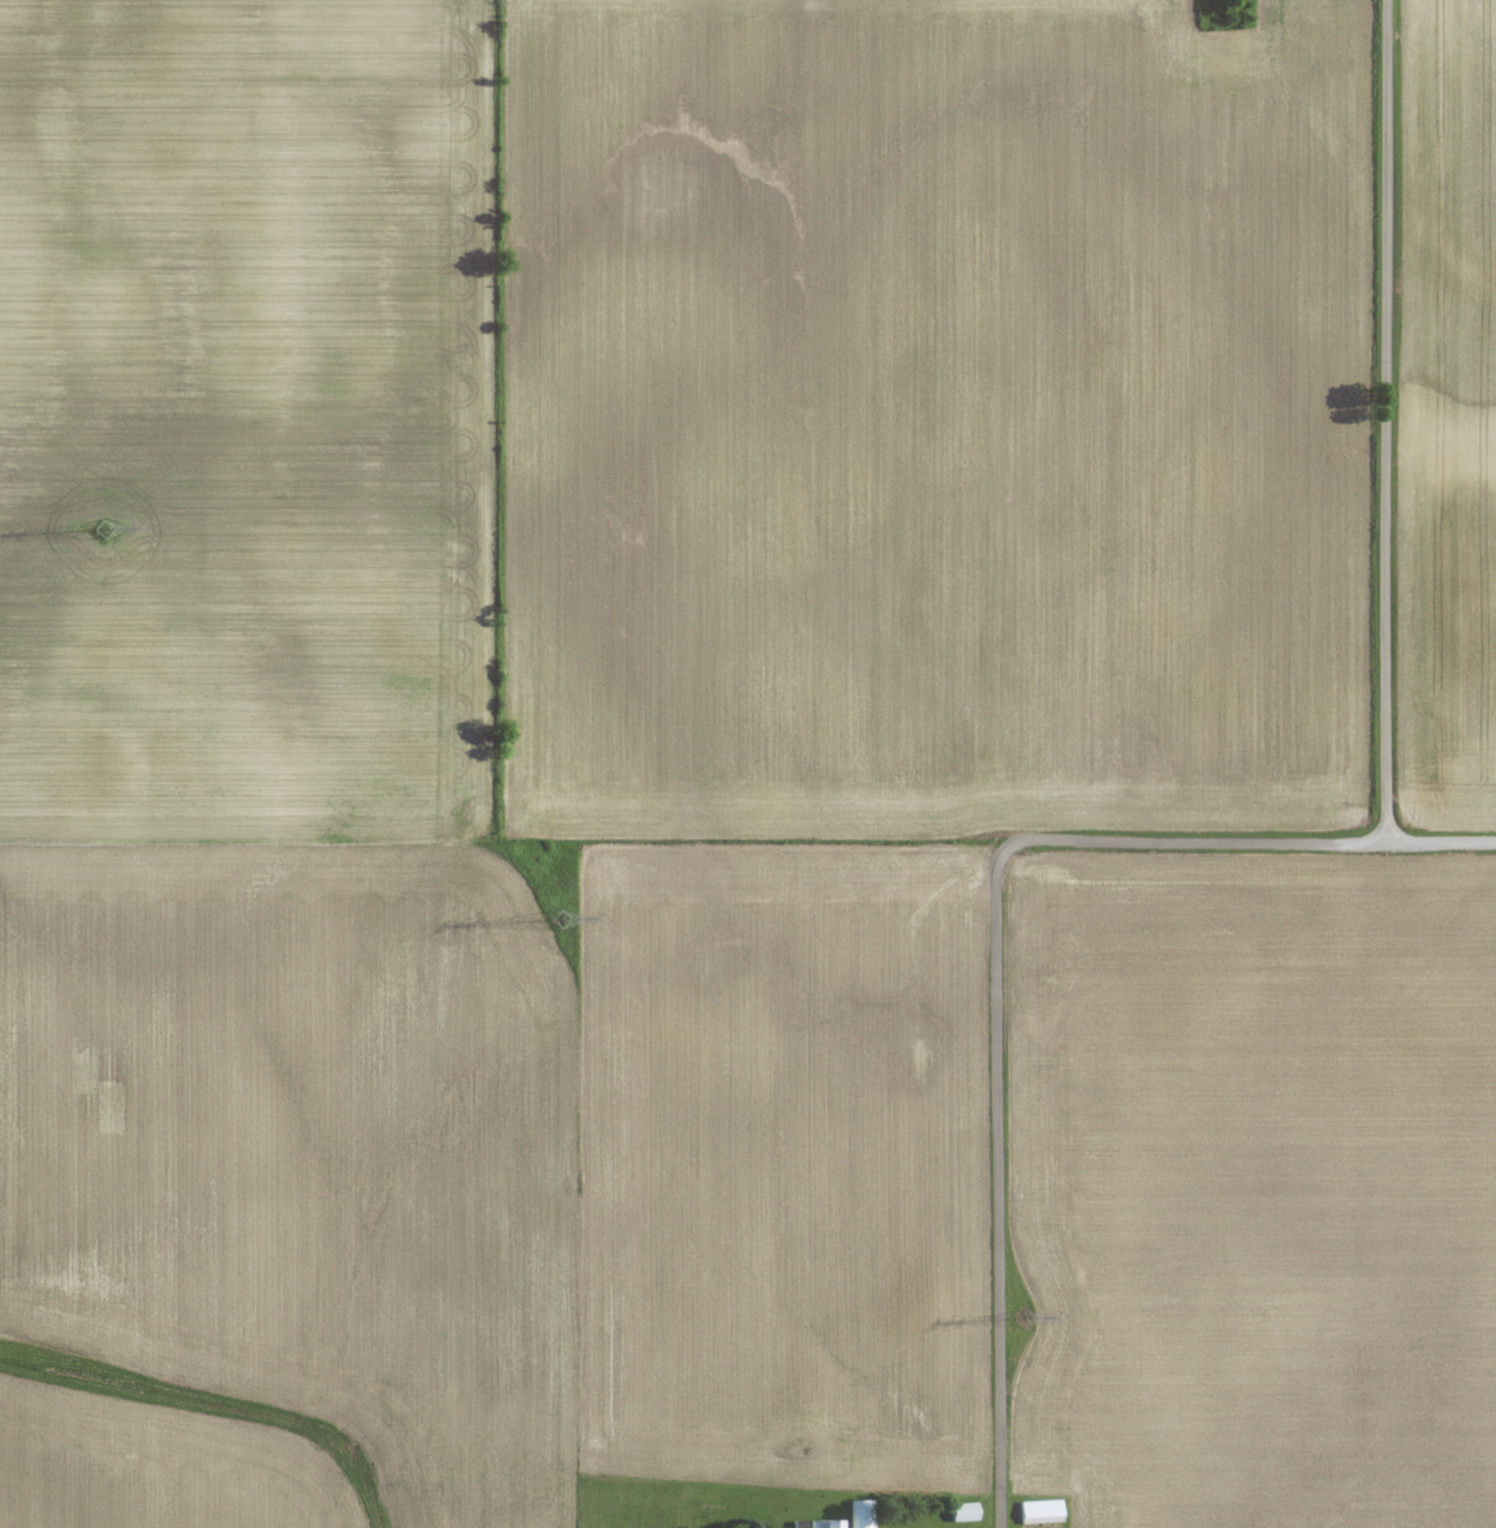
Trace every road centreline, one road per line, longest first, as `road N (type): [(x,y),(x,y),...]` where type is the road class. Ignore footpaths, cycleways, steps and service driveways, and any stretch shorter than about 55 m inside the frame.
road 1 (residential): [(1390,842),(1387,0)]
road 2 (residential): [(1002,1527),(999,917),(1006,854)]
road 3 (residential): [(1495,841),(1049,838),(1015,843),(1006,854)]

